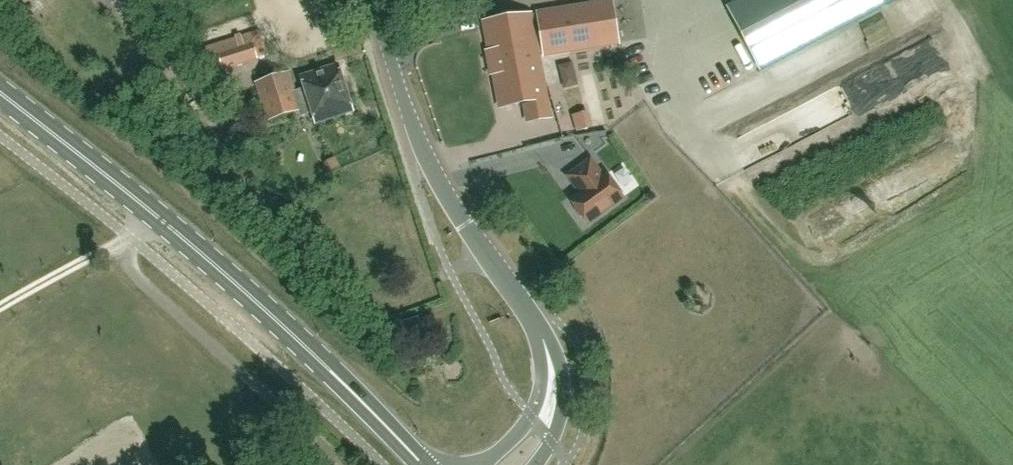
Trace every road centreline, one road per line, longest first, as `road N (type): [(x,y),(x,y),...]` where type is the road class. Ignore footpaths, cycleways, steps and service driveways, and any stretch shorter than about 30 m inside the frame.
road 1 (primary): [(422,464),(241,287),(0,93)]
road 2 (tertiary): [(508,464),(542,430),(556,383),(523,305),(465,226),(414,132),(373,0)]
road 3 (unclassified): [(228,149),(119,0)]

